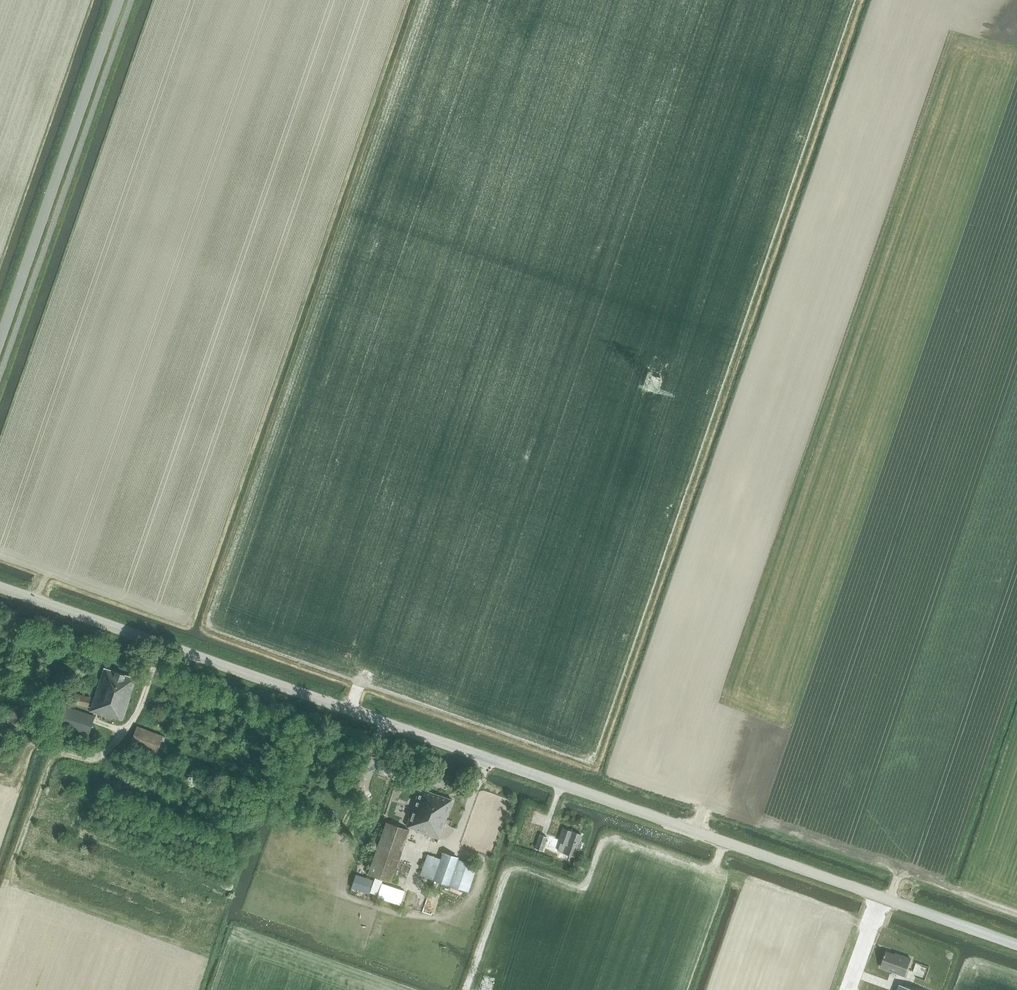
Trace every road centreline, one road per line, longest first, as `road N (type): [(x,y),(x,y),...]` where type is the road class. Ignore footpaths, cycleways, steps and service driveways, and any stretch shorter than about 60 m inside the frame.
road 1 (unclassified): [(1016,945),(0,587)]
road 2 (tertiary): [(0,340),(119,0)]

